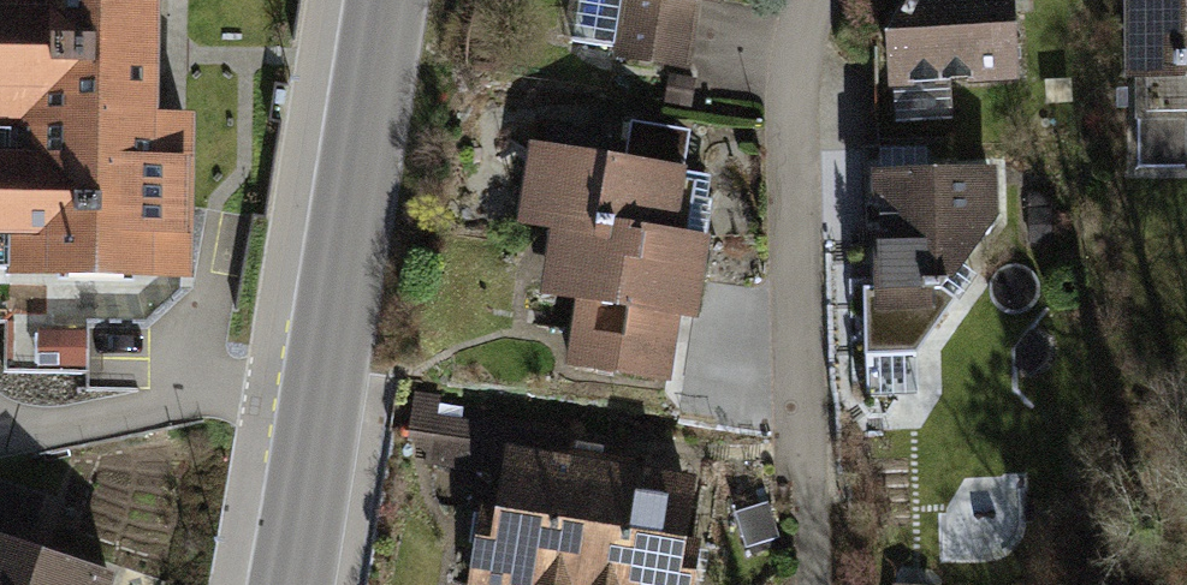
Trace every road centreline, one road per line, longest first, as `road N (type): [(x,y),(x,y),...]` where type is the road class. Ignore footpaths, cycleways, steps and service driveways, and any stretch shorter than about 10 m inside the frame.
road 1 (tertiary): [(389,0),(292,584)]

